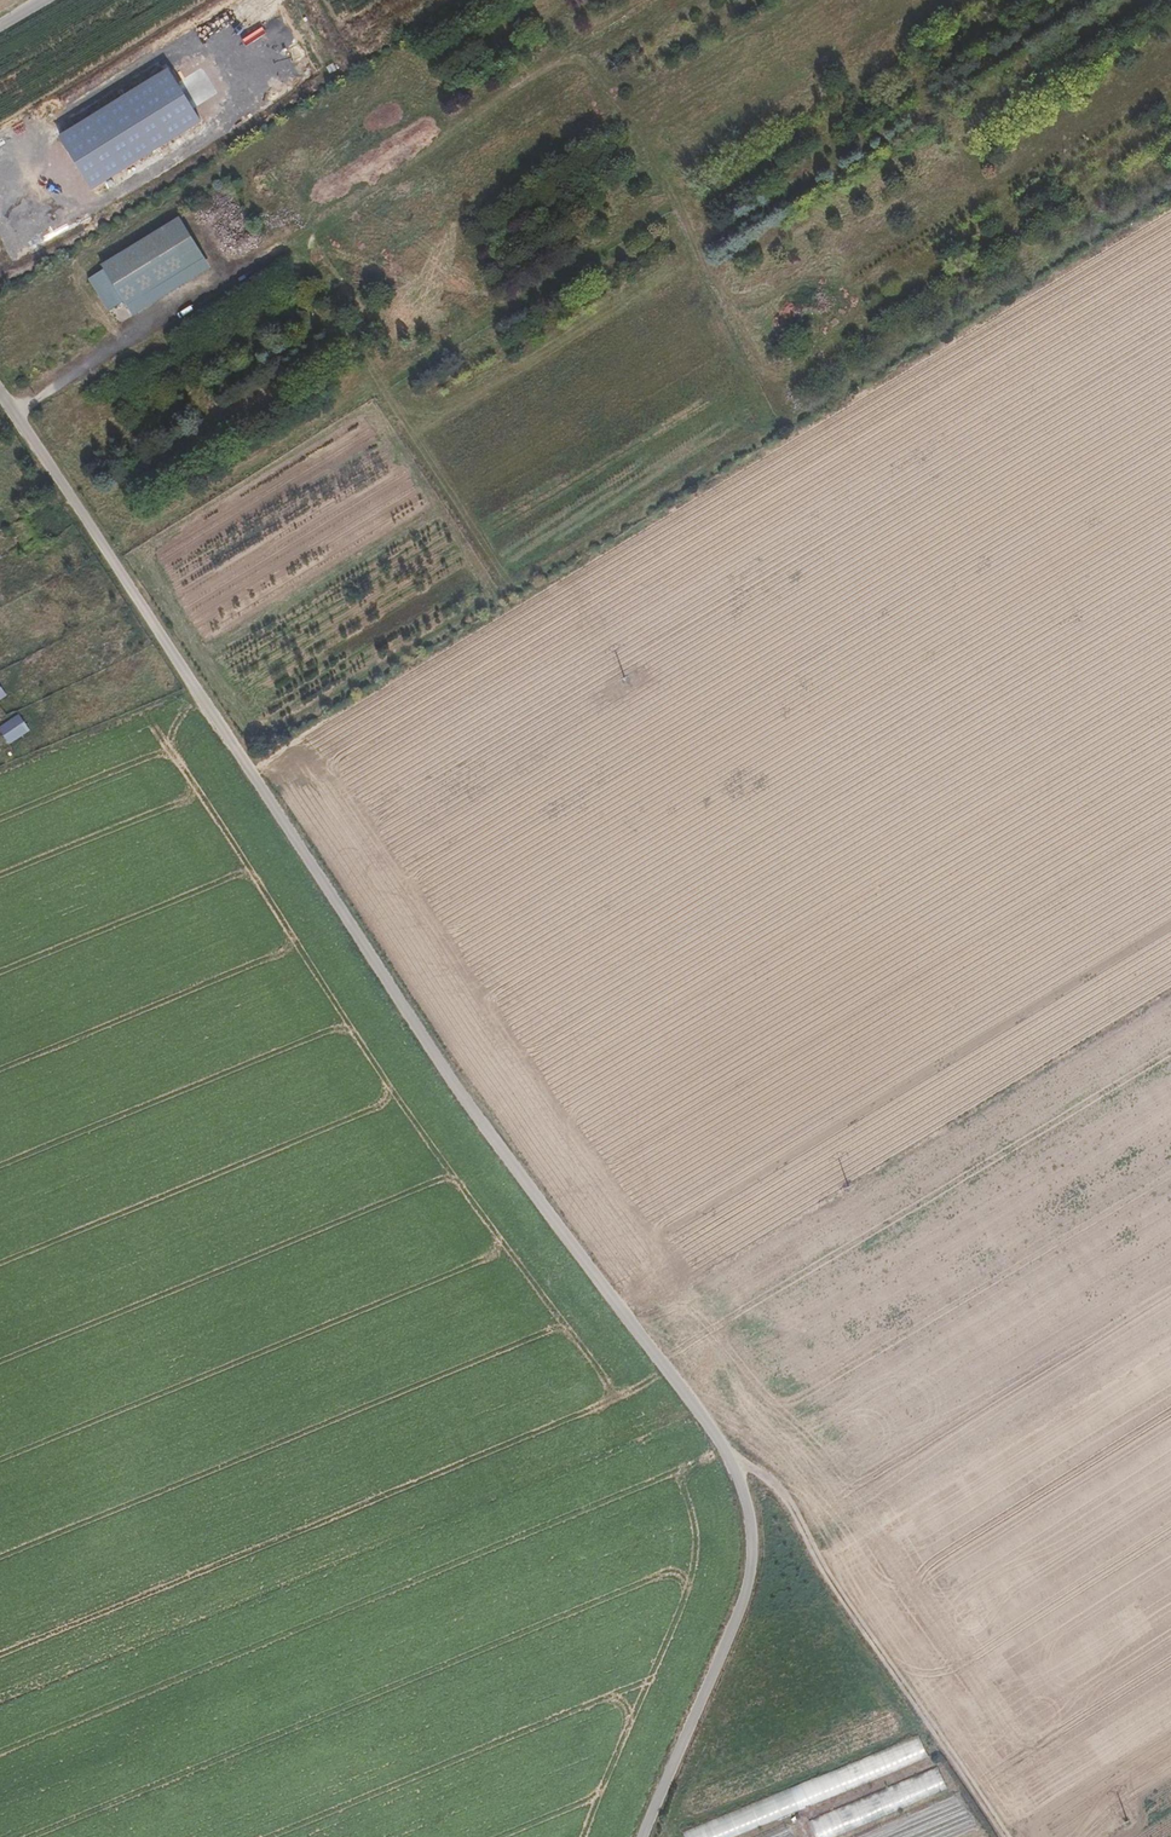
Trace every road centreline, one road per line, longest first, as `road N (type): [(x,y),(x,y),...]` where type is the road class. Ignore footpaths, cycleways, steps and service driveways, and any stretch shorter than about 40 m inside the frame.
road 1 (unclassified): [(0,376),(742,1482),(752,1533),(749,1583),(641,1836)]
road 2 (track): [(711,1433),(766,1495),(992,1836)]

